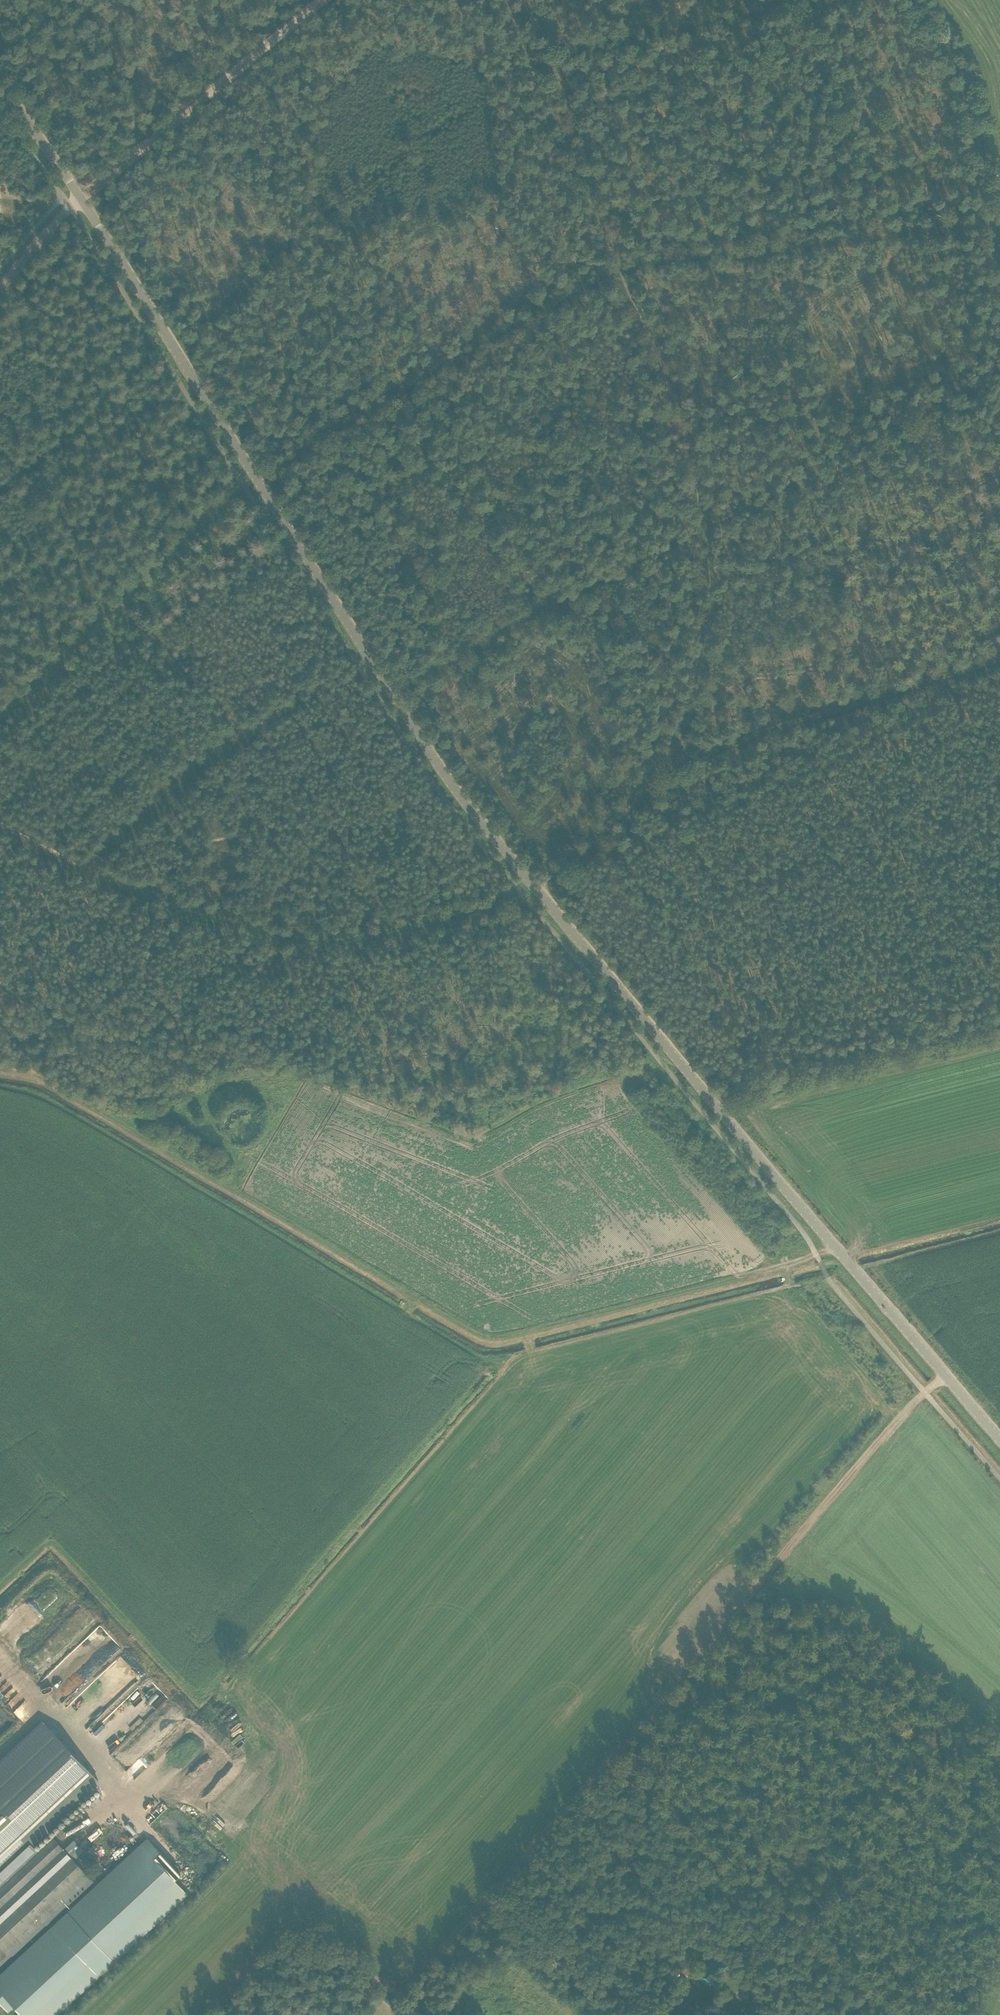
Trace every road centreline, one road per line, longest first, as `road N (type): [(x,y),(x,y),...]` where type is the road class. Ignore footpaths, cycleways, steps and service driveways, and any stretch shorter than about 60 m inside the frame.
road 1 (tertiary): [(999,1439),(719,1110),(453,780),(0,83)]
road 2 (track): [(925,1393),(409,1984),(392,1989),(308,1928),(277,1943),(201,2014)]
road 3 (track): [(523,896),(582,855),(688,743),(718,562),(655,354),(511,0)]
road 4 (track): [(0,824),(118,882),(308,943),(523,896)]
road 5 (track): [(320,0),(69,204)]
road 6 (track): [(999,660),(688,743)]
road 7 (track): [(911,0),(964,75),(999,290)]

